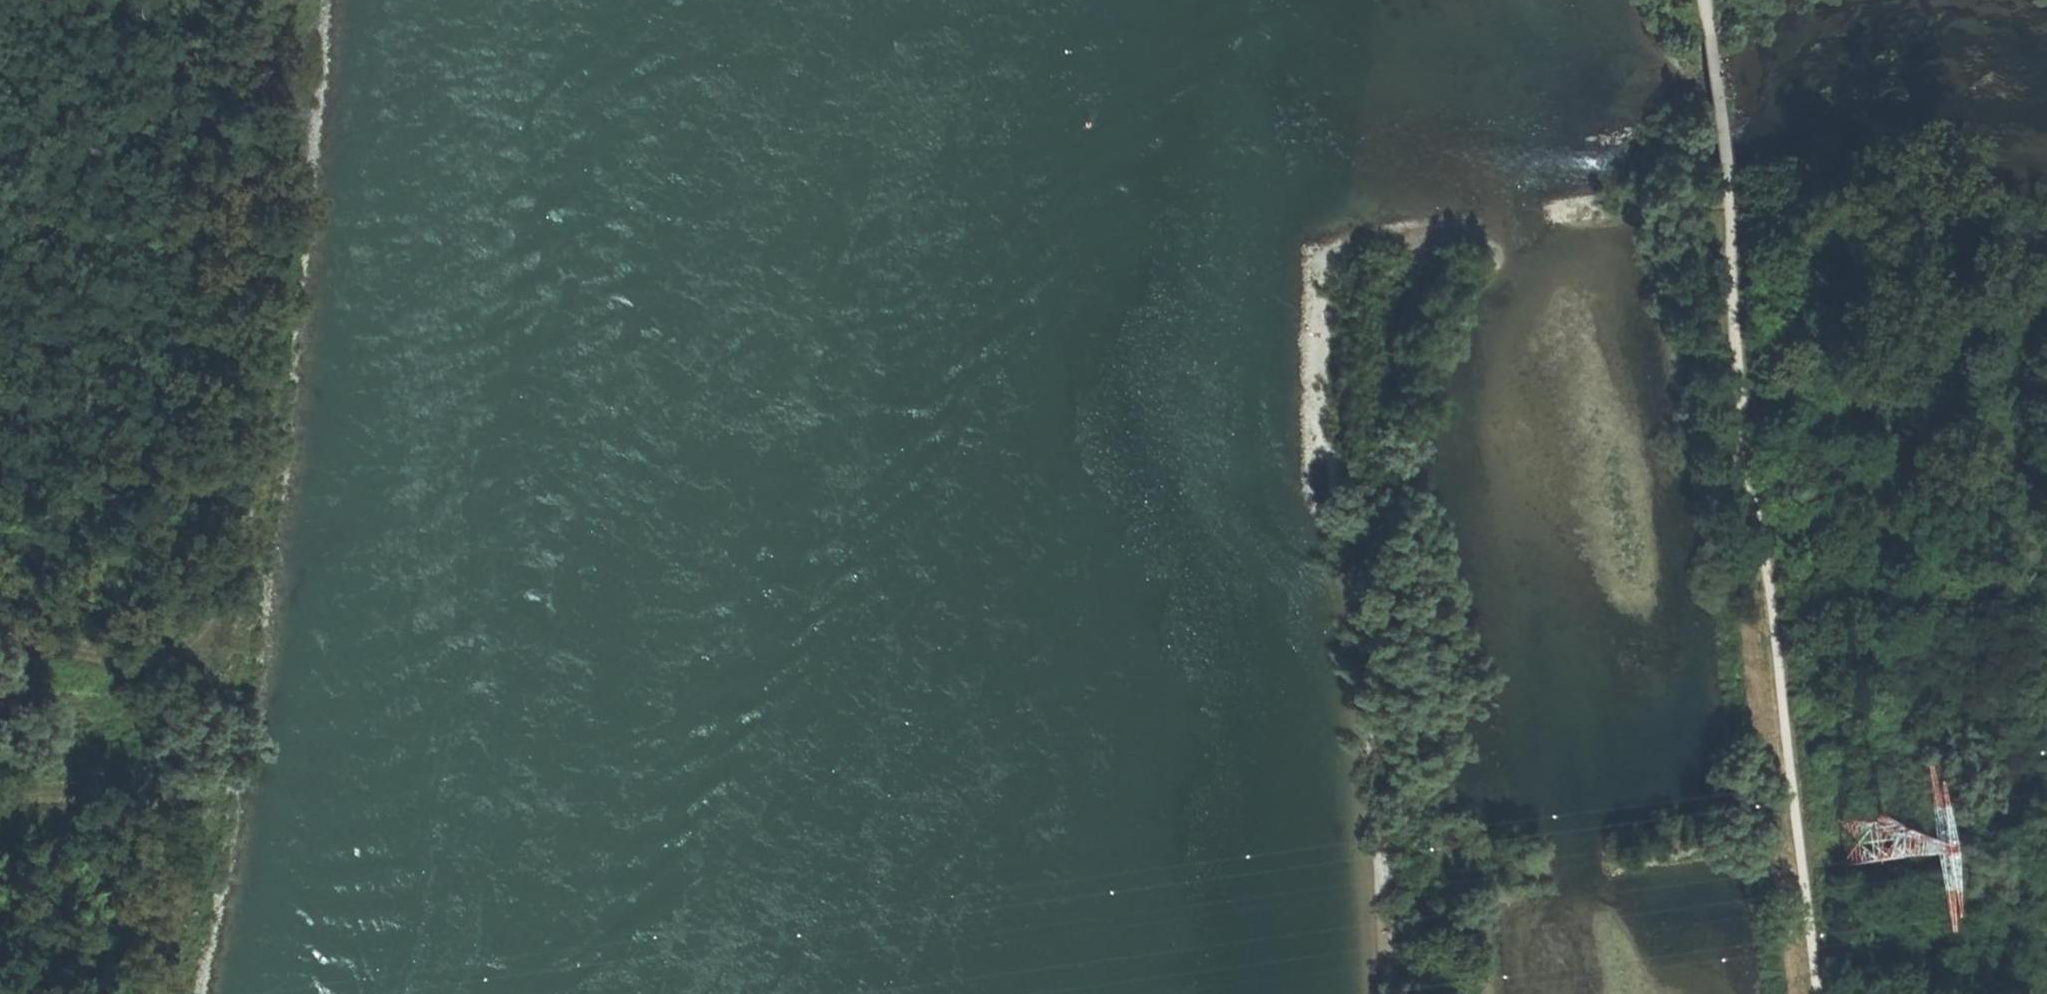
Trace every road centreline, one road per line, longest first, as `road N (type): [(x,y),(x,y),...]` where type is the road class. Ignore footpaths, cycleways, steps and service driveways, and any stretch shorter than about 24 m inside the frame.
road 1 (track): [(260,0),(188,632),(0,618)]
road 2 (track): [(1729,181),(1738,360),(1819,993)]
road 3 (track): [(0,813),(164,831),(124,993)]

